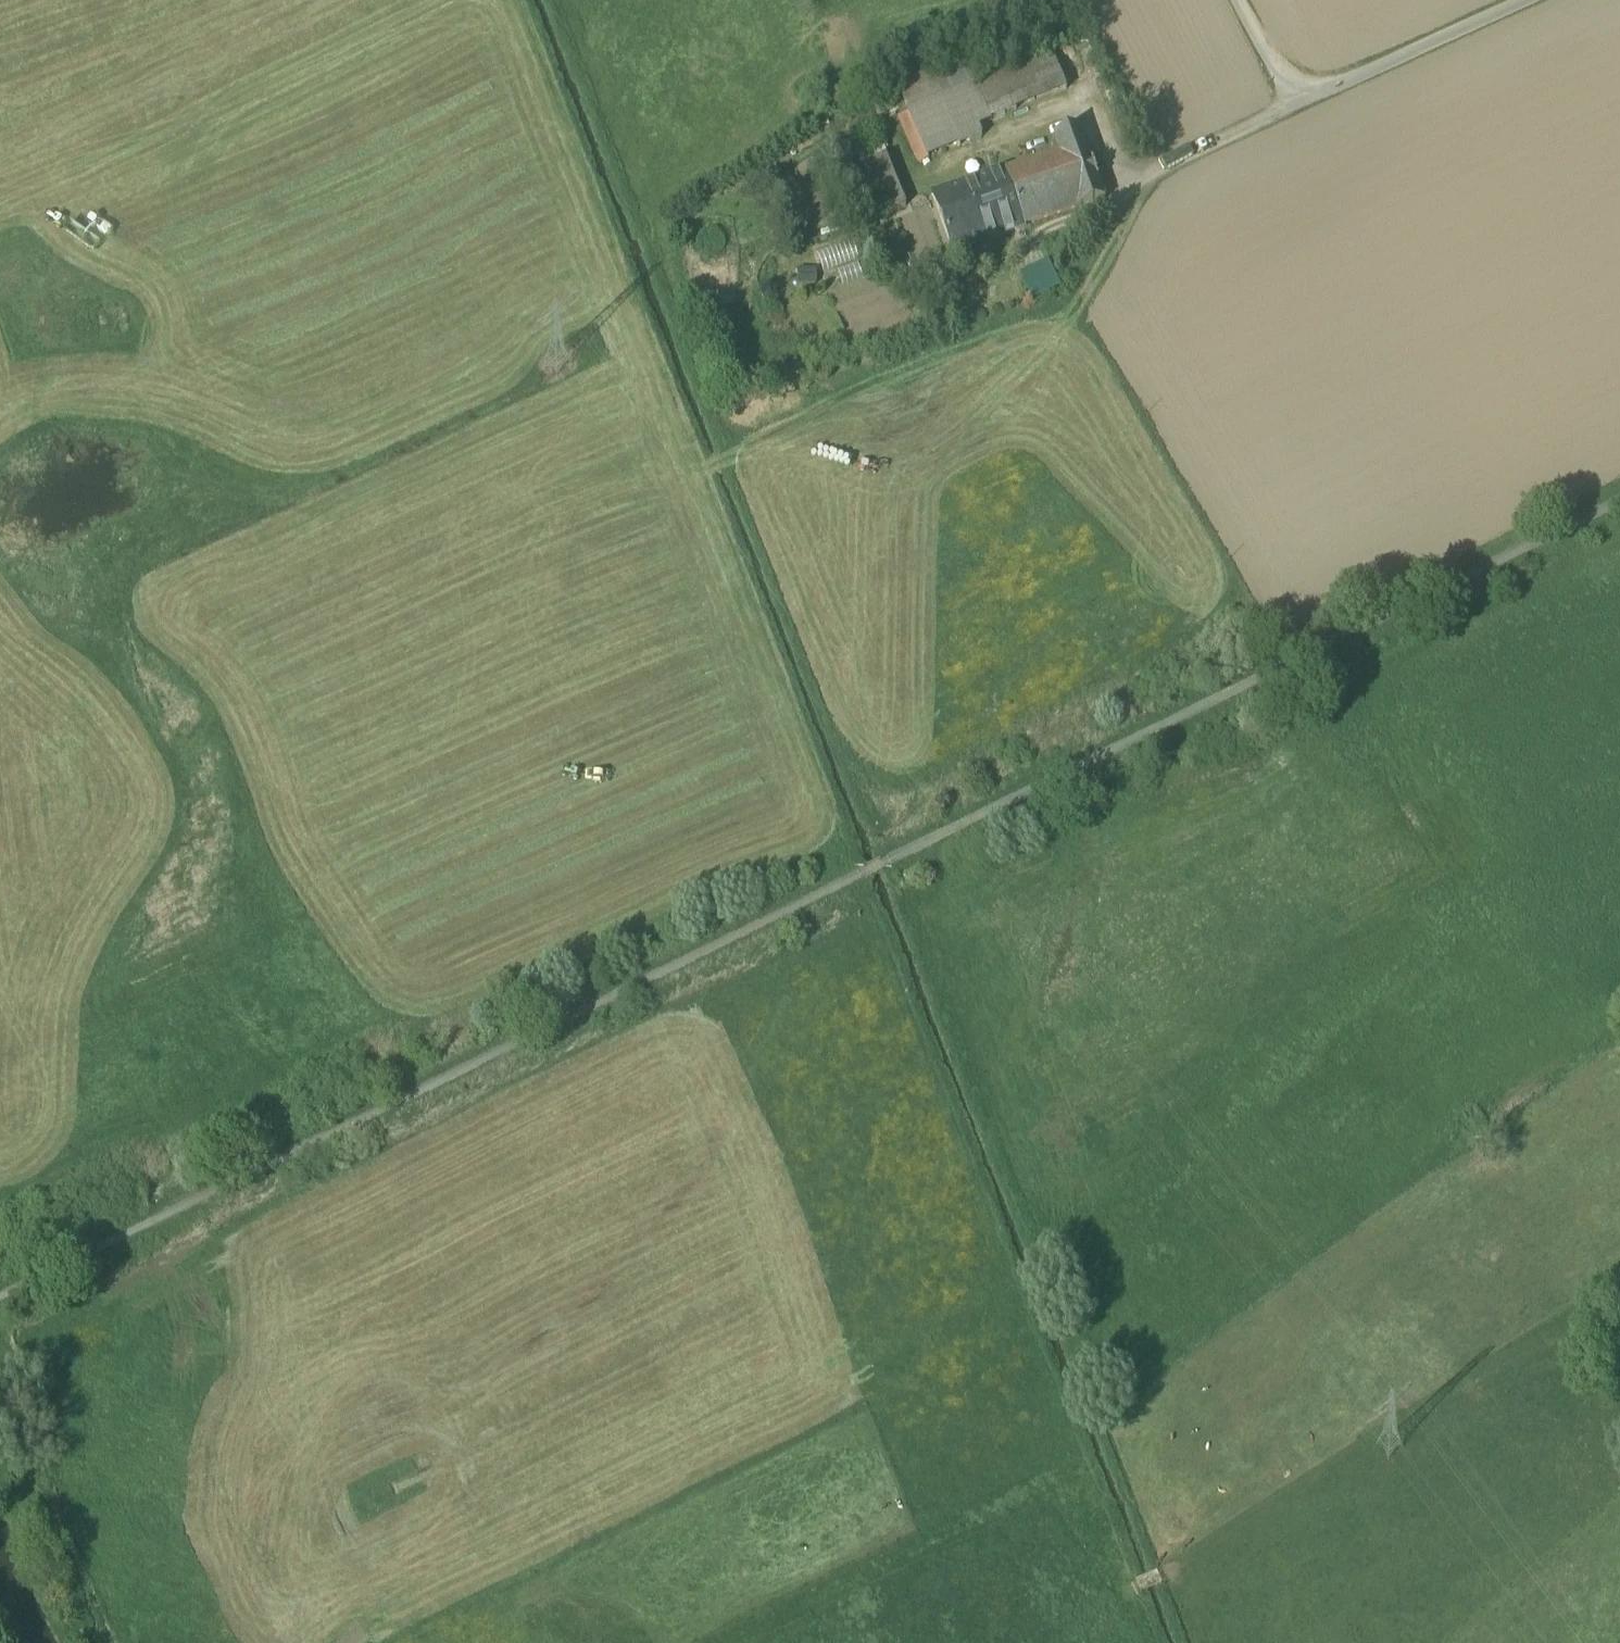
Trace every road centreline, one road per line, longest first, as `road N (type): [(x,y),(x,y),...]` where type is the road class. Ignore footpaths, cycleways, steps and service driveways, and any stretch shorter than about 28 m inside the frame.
road 1 (residential): [(1239,0),(1293,104),(1526,0)]

